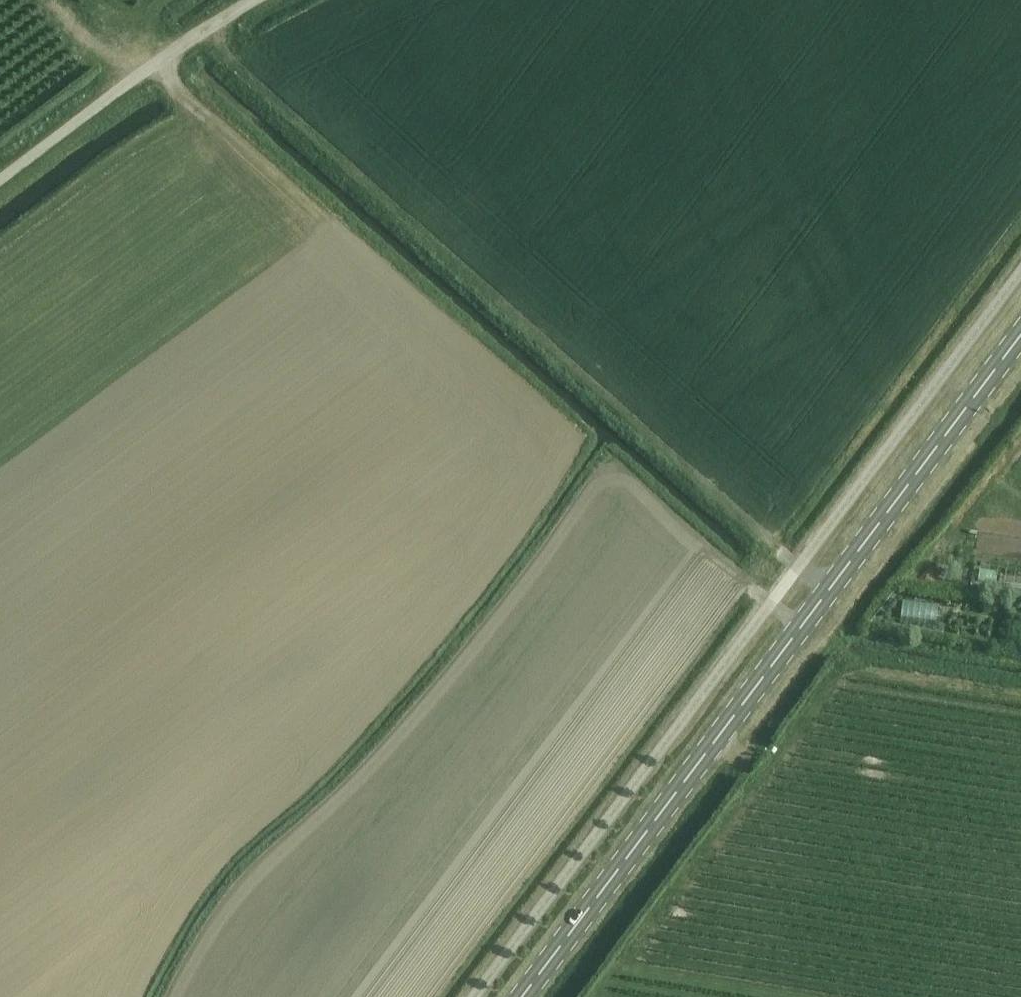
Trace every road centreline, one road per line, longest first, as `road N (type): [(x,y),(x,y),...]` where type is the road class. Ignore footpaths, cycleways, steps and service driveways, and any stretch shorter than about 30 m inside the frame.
road 1 (secondary): [(526,996),(1020,341)]
road 2 (unclassified): [(0,178),(262,0)]

